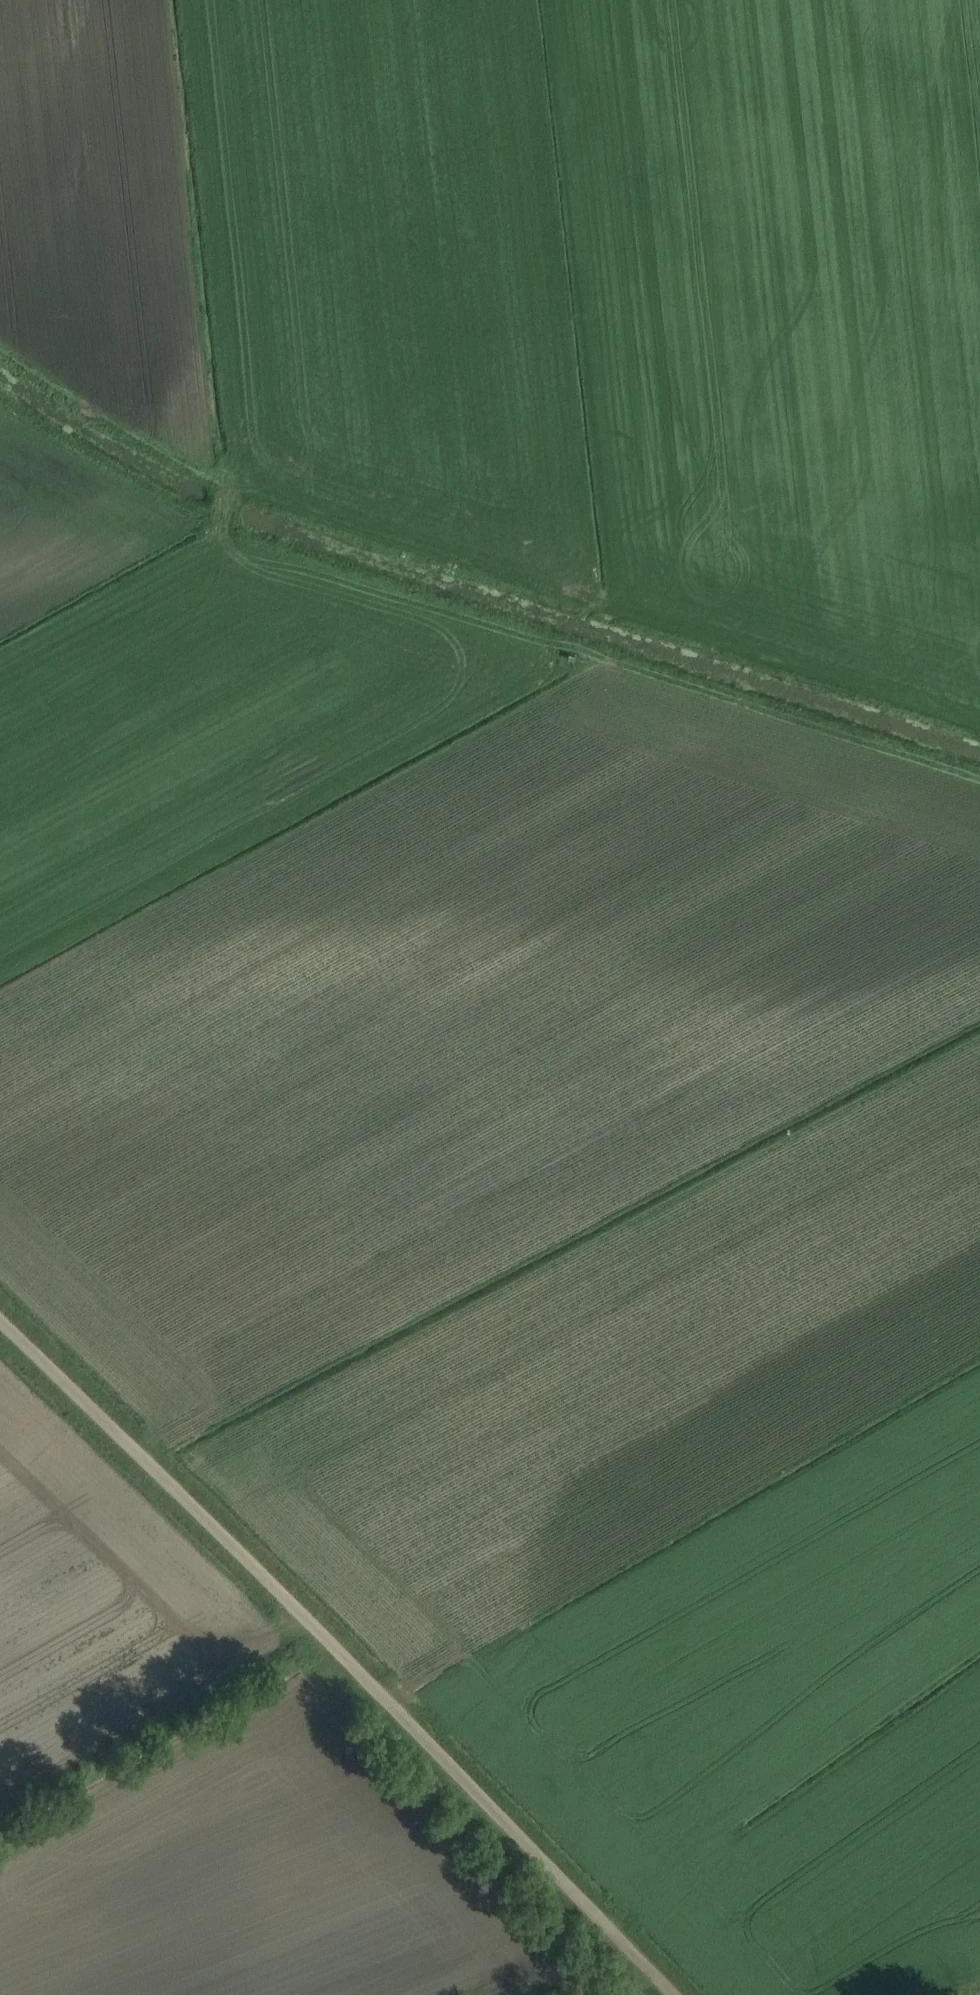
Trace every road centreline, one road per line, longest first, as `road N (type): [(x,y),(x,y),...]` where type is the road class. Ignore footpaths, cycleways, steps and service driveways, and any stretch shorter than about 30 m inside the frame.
road 1 (unclassified): [(677,1994),(315,1626),(0,1321)]

